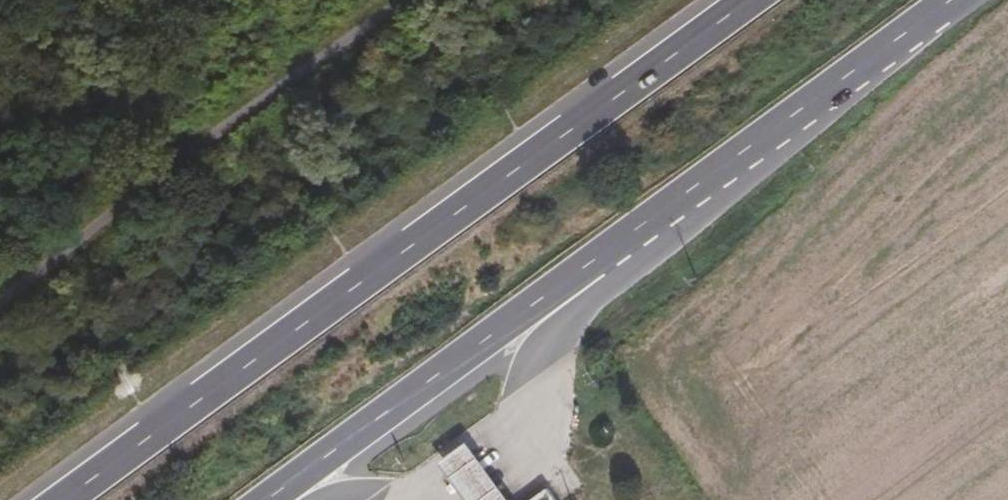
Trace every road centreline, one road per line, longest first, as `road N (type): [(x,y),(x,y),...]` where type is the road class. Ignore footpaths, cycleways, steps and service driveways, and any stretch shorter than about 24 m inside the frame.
road 1 (trunk): [(270,499),(441,365),(951,0)]
road 2 (trunk): [(733,0),(59,499)]
road 3 (unknown): [(467,499),(541,446),(531,382),(599,256)]

